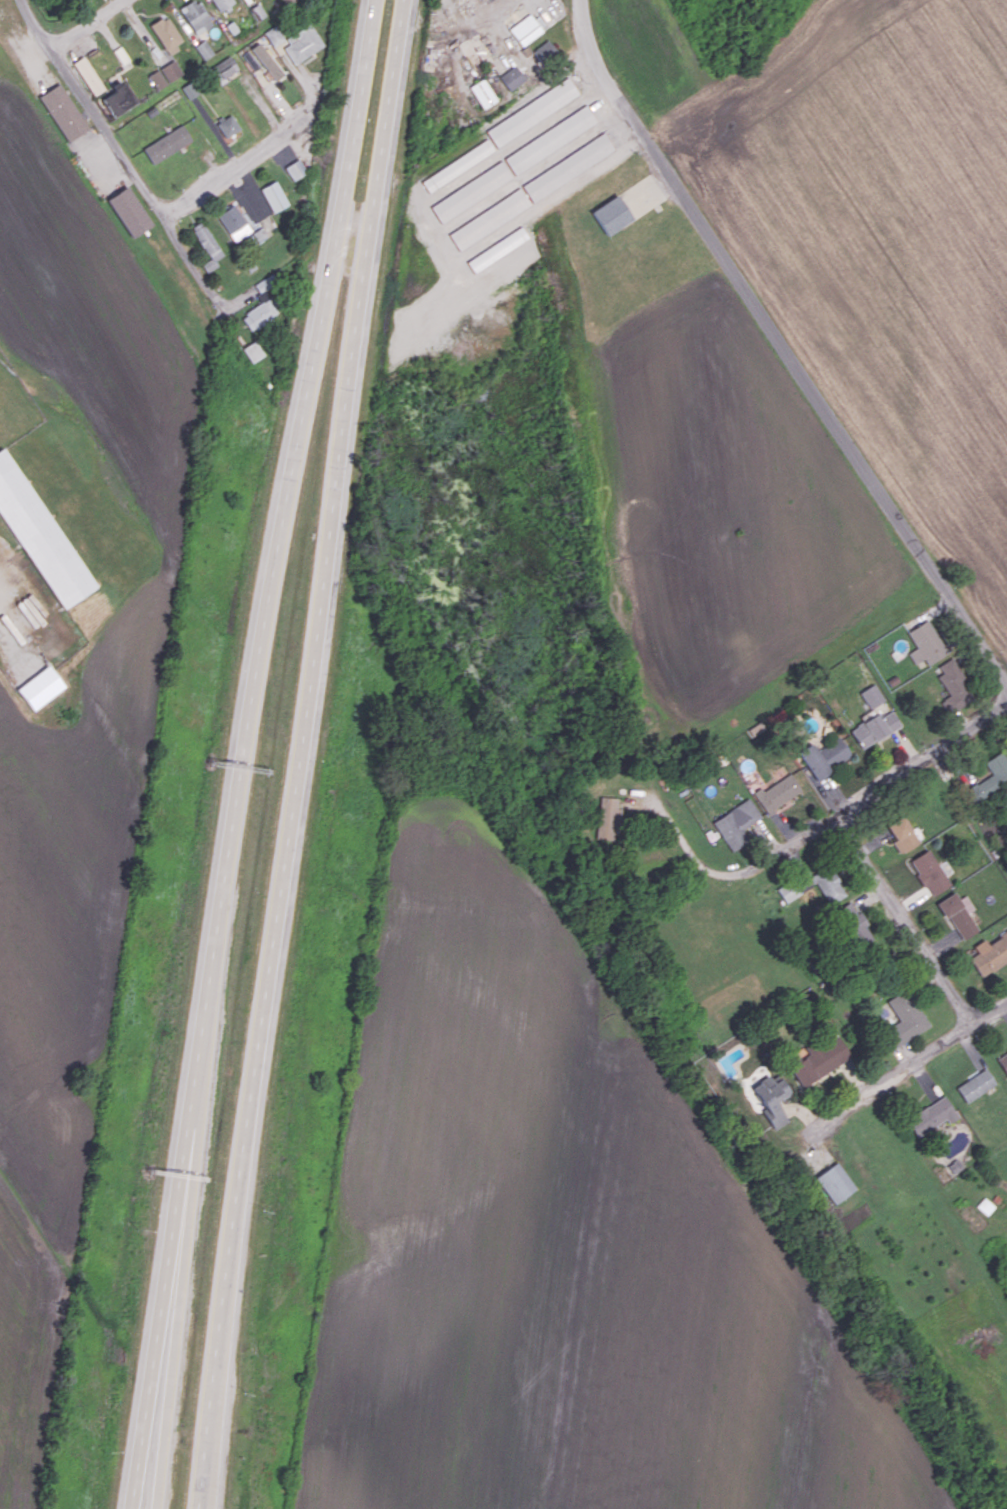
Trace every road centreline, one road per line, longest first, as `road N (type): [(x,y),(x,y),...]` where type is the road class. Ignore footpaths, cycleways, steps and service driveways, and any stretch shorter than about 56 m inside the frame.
road 1 (motorway): [(372,0),(137,1508)]
road 2 (motorway): [(199,1508),(403,0)]
road 3 (residential): [(581,0),(591,53),(1006,682)]
road 4 (residential): [(739,883),(1006,708)]
road 5 (residential): [(25,0),(162,211)]
road 6 (residential): [(842,815),(975,1021)]
road 7 (residential): [(811,1142),(1006,1005)]
road 8 (motorway): [(210,1508),(216,1339)]
road 9 (residential): [(162,211),(301,120)]
road 10 (residential): [(162,211),(230,312)]

